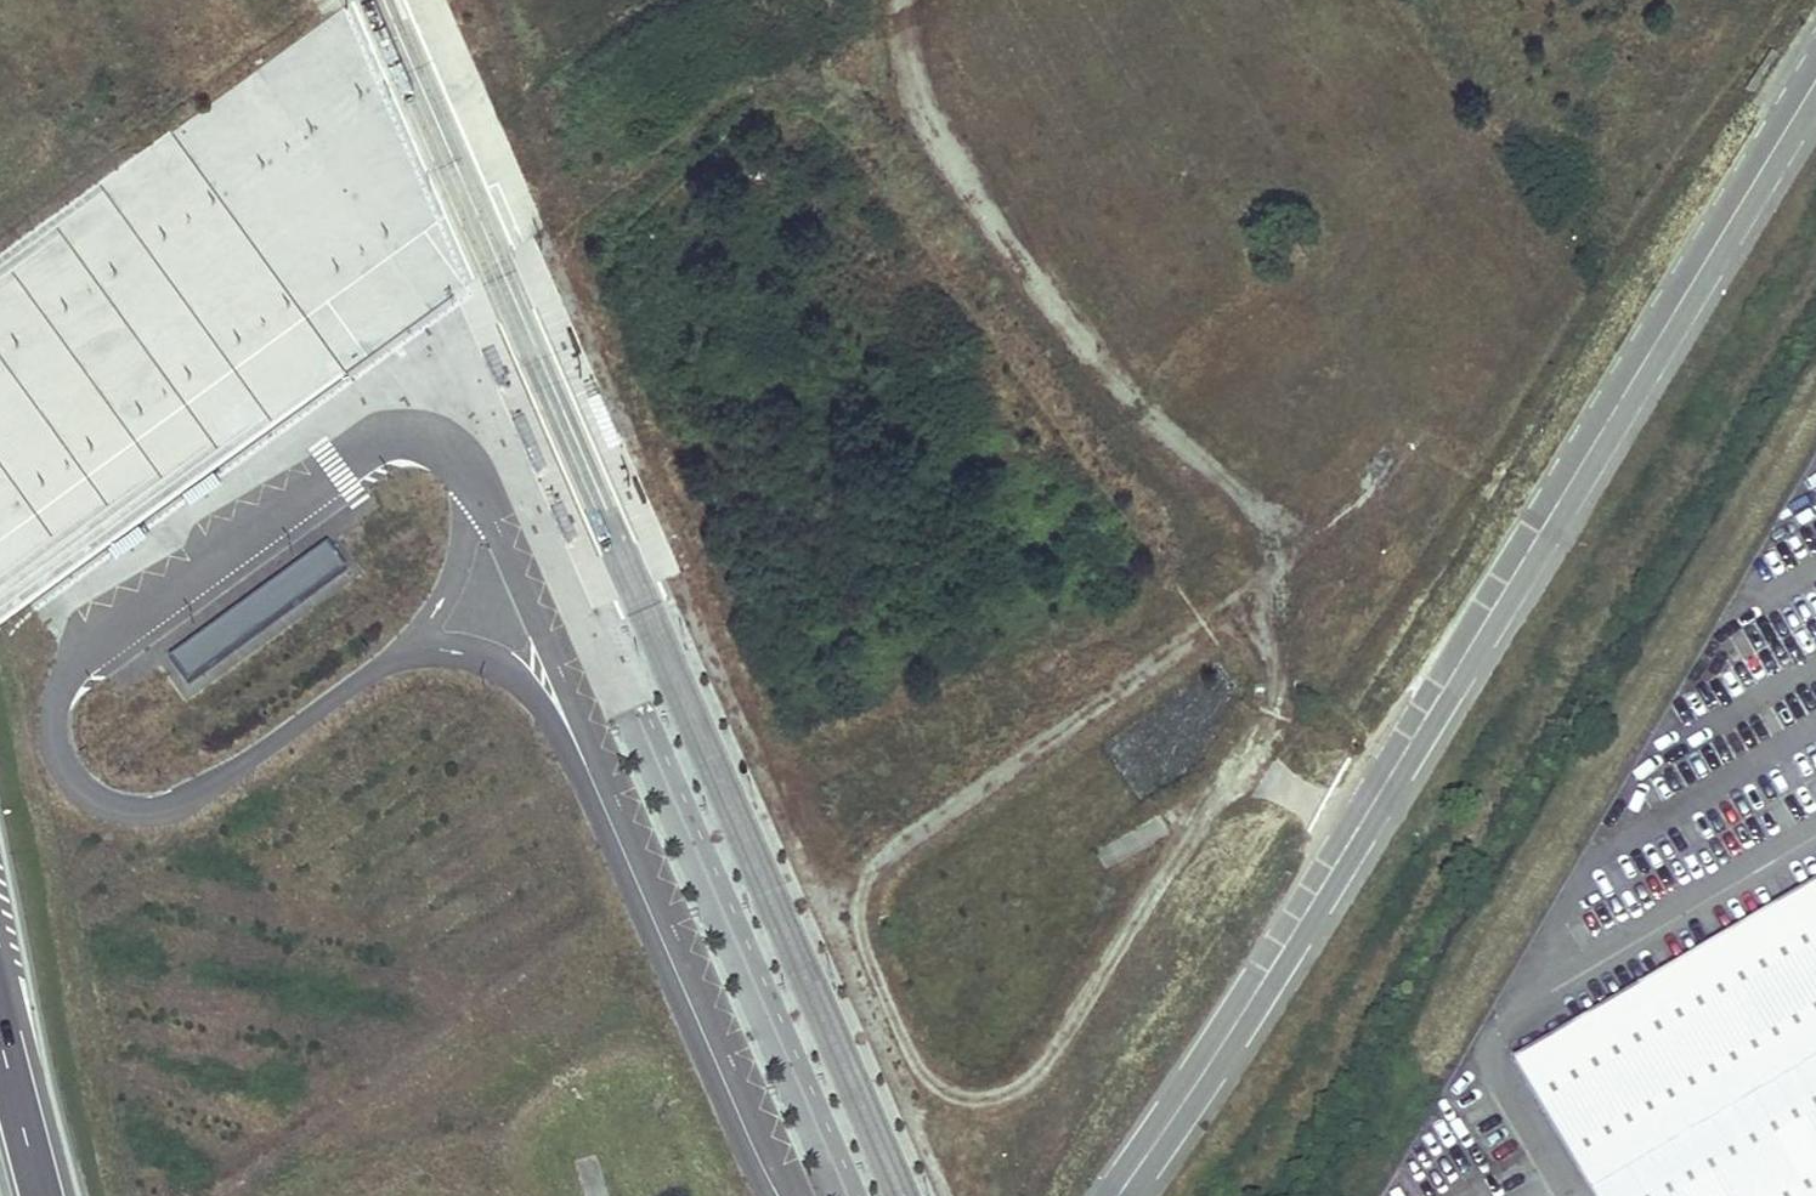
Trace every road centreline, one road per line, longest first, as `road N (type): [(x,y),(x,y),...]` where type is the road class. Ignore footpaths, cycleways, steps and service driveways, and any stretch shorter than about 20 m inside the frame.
road 1 (tertiary): [(1119,1195),(1231,1031),(1815,82)]
road 2 (trunk): [(43,1195),(0,1029)]
road 3 (track): [(1426,0),(1508,132)]

